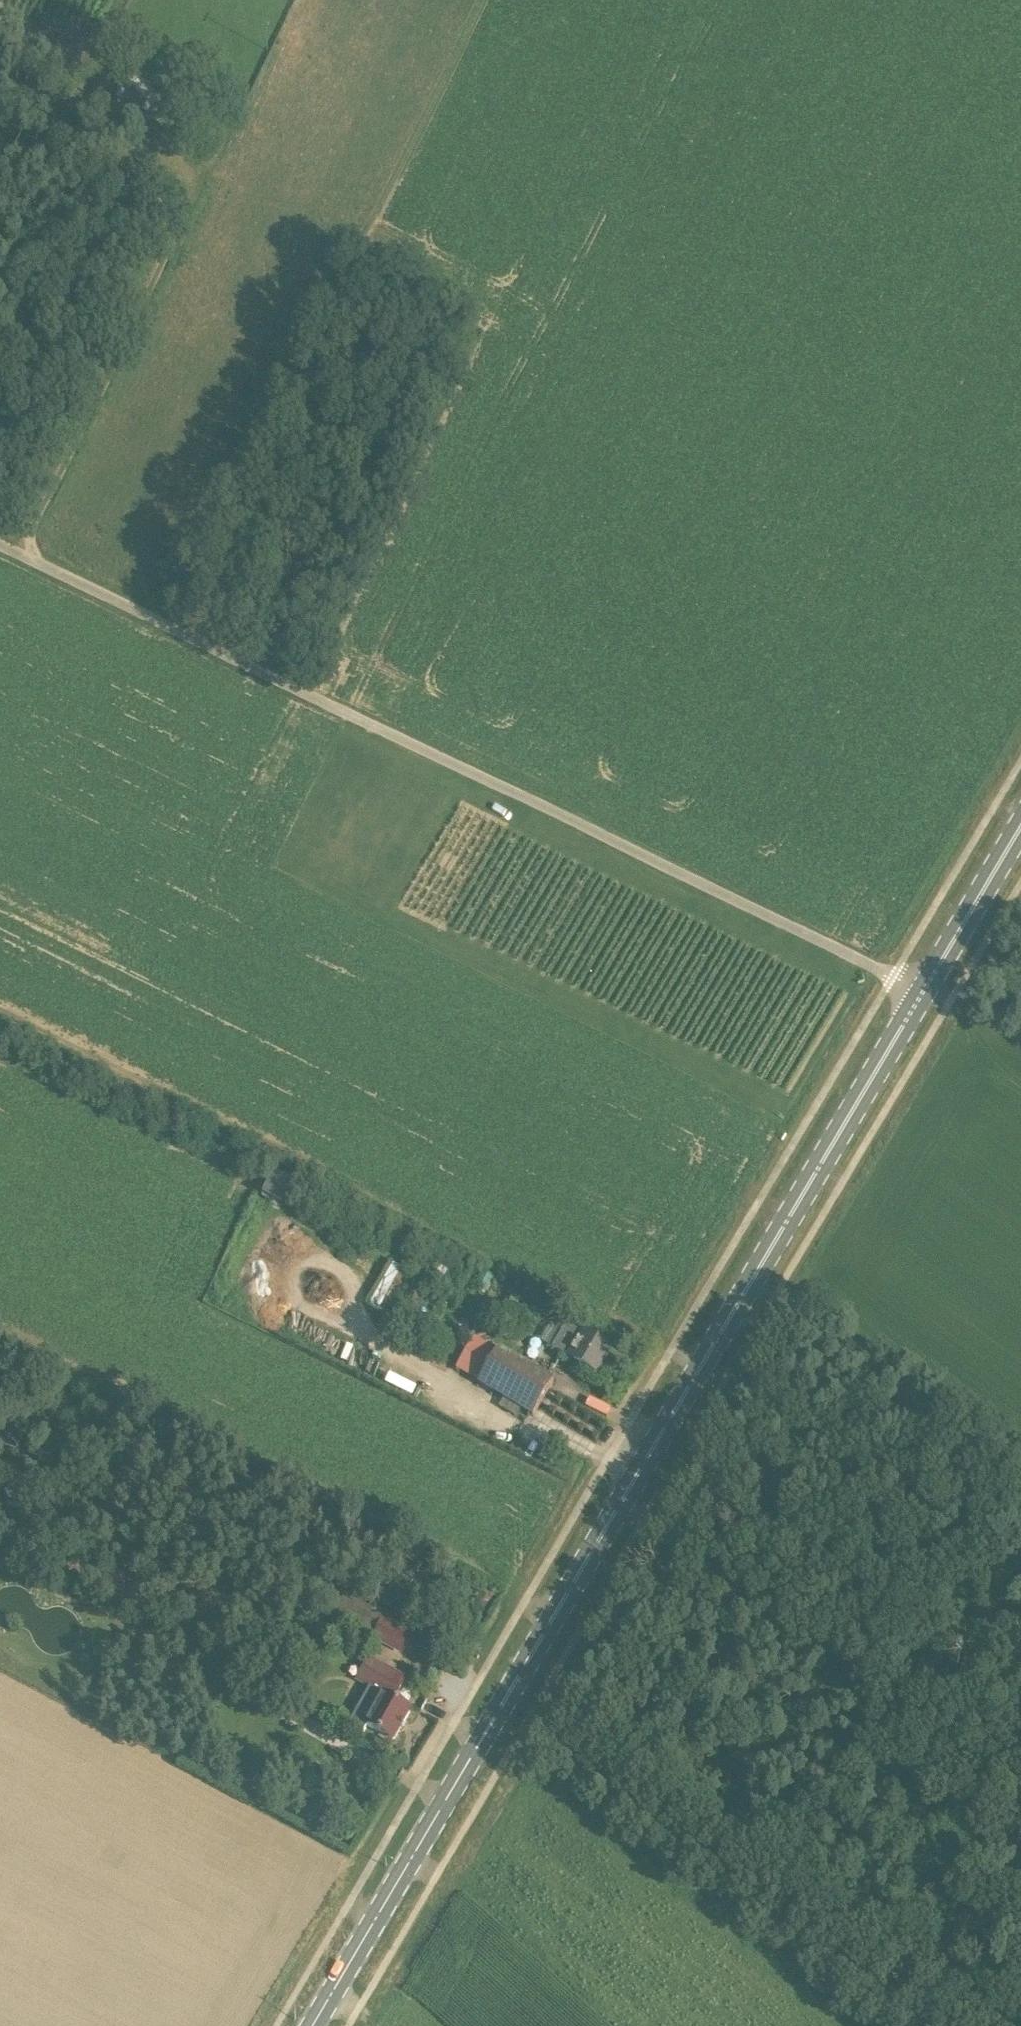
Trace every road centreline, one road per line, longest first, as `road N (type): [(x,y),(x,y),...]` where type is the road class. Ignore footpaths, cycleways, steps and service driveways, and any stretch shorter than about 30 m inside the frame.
road 1 (primary): [(313,2025),(925,989)]
road 2 (unclassified): [(925,989),(0,544)]
road 3 (track): [(620,1504),(1020,1810)]
road 4 (primary): [(925,989),(1020,828)]

